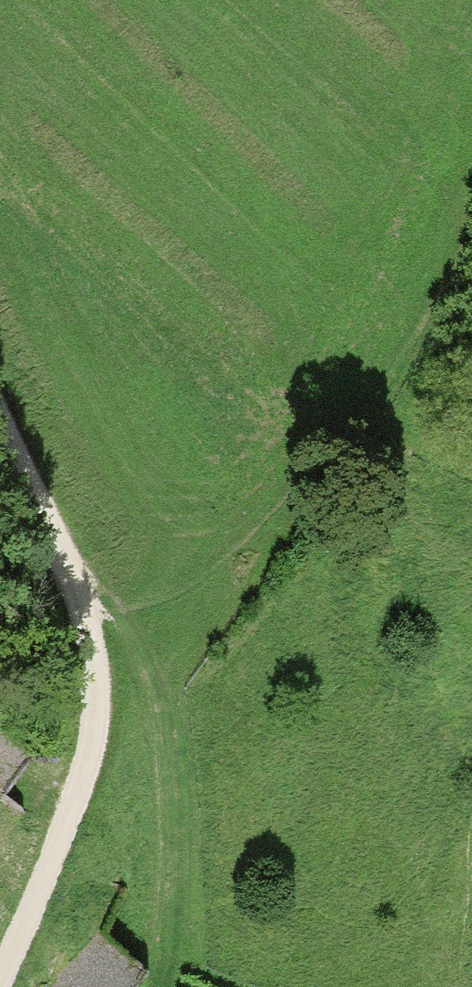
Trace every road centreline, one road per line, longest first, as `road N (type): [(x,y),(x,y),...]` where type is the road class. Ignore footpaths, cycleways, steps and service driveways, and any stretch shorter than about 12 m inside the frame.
road 1 (track): [(0,975),(86,755),(96,698),(86,618),(62,544),(0,413)]
road 2 (track): [(471,252),(350,455),(145,685)]
road 3 (track): [(62,544),(145,685),(162,895),(156,986)]

